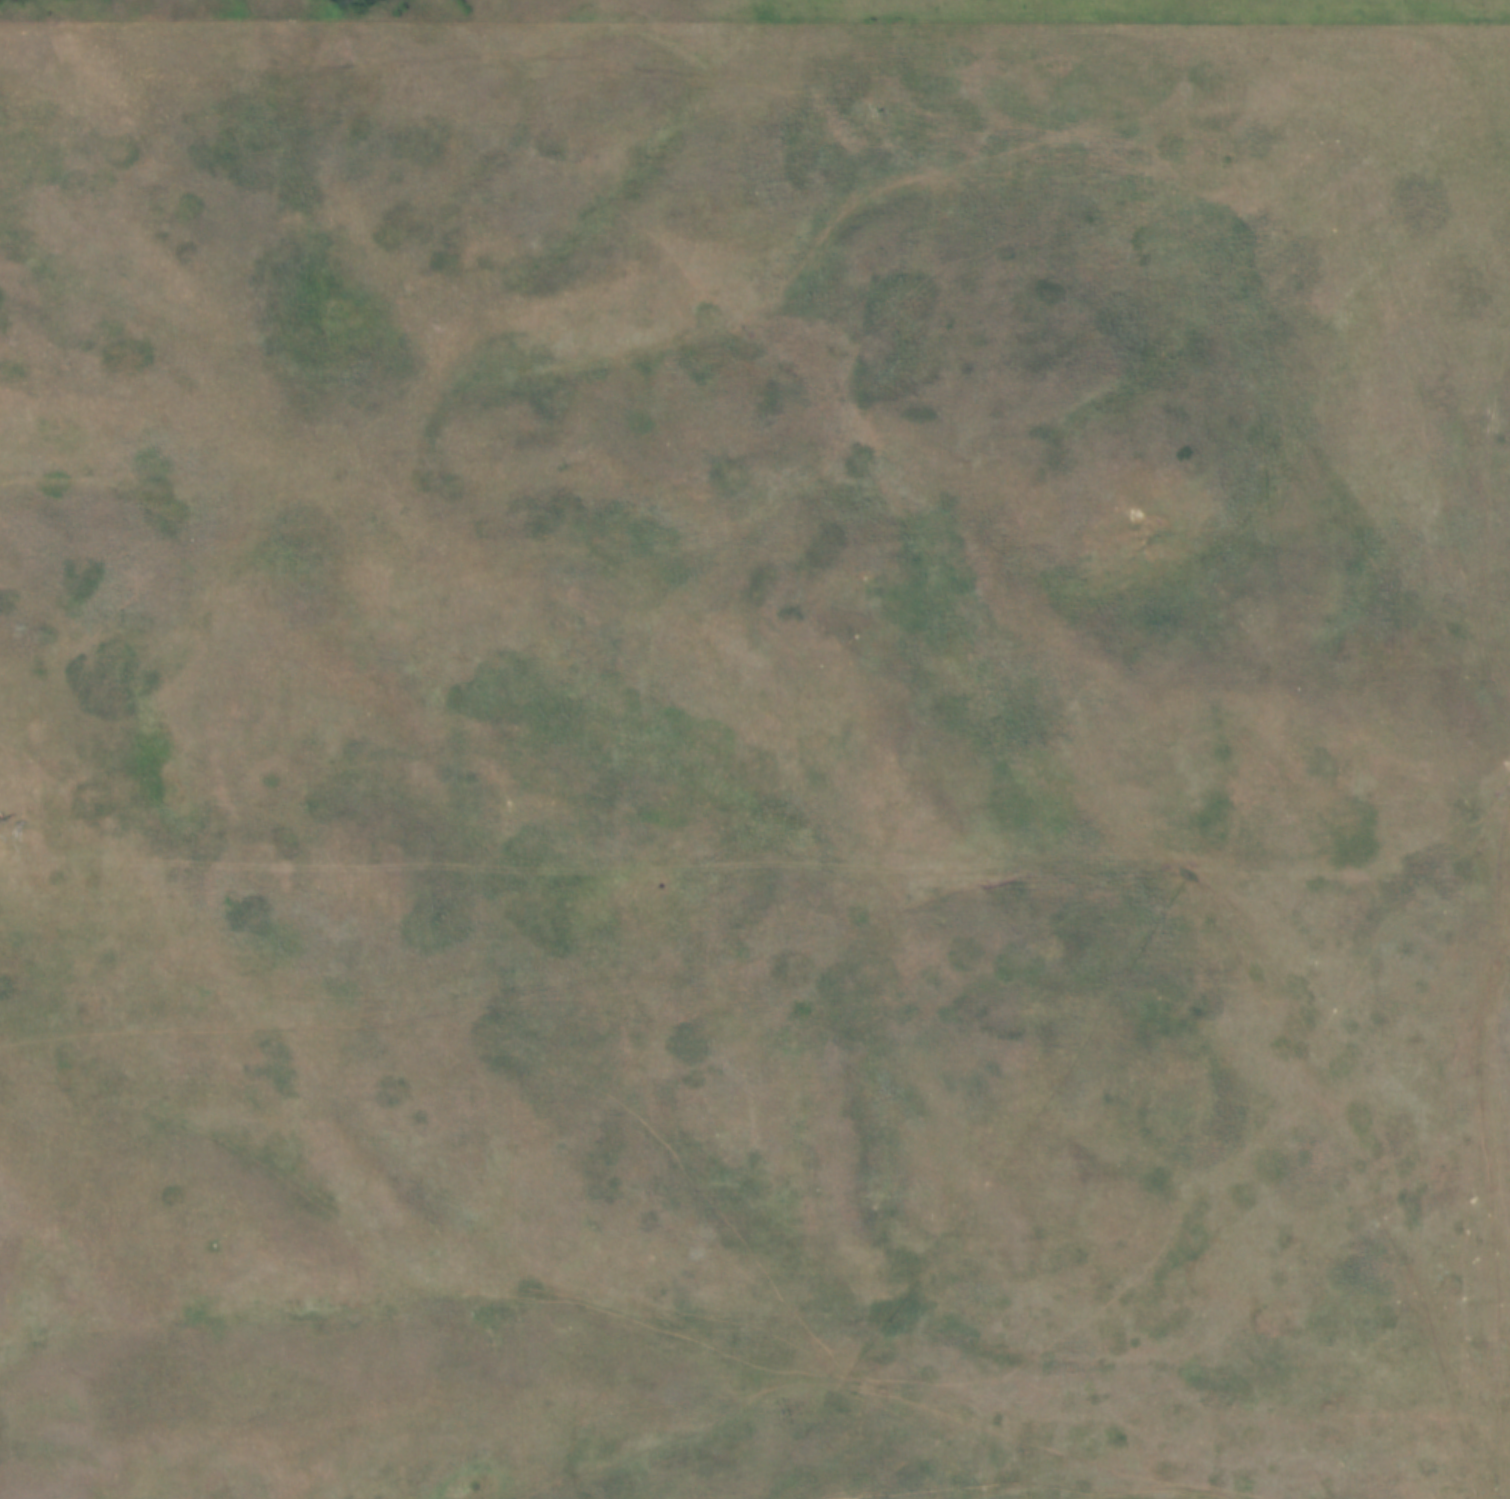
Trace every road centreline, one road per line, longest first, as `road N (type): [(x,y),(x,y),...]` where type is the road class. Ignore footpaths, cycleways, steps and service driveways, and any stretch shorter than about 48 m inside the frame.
road 1 (track): [(0,849),(251,865),(543,870)]

